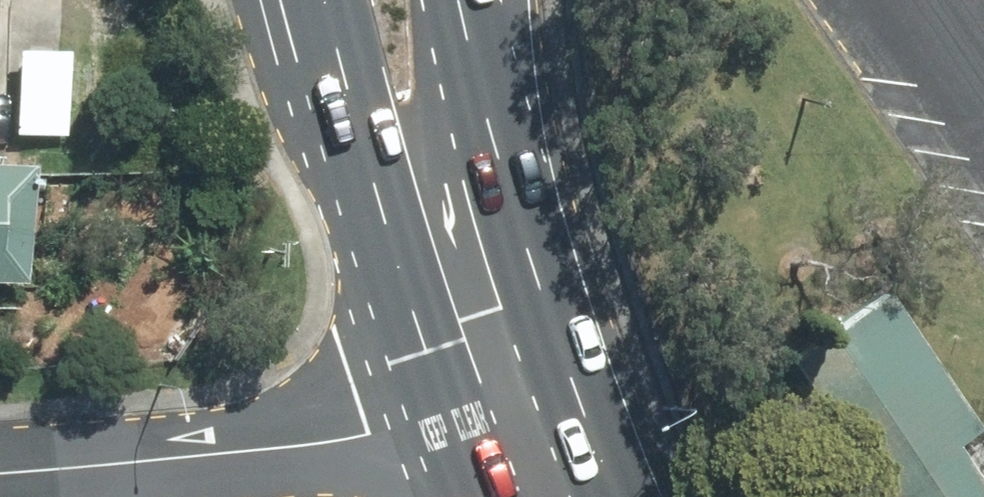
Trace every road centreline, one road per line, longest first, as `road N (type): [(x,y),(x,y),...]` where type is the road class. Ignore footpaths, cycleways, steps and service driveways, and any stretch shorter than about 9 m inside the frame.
road 1 (residential): [(0,473),(294,446),(446,416)]
road 2 (primary): [(462,0),(569,381)]
road 3 (primary): [(446,416),(360,137)]
road 4 (primary): [(360,137),(264,35),(254,0)]
road 5 (primary): [(360,137),(322,0)]
road 6 (residential): [(900,0),(983,114)]
road 7 (residential): [(446,416),(569,381)]
road 8 (primary): [(569,381),(619,496)]

